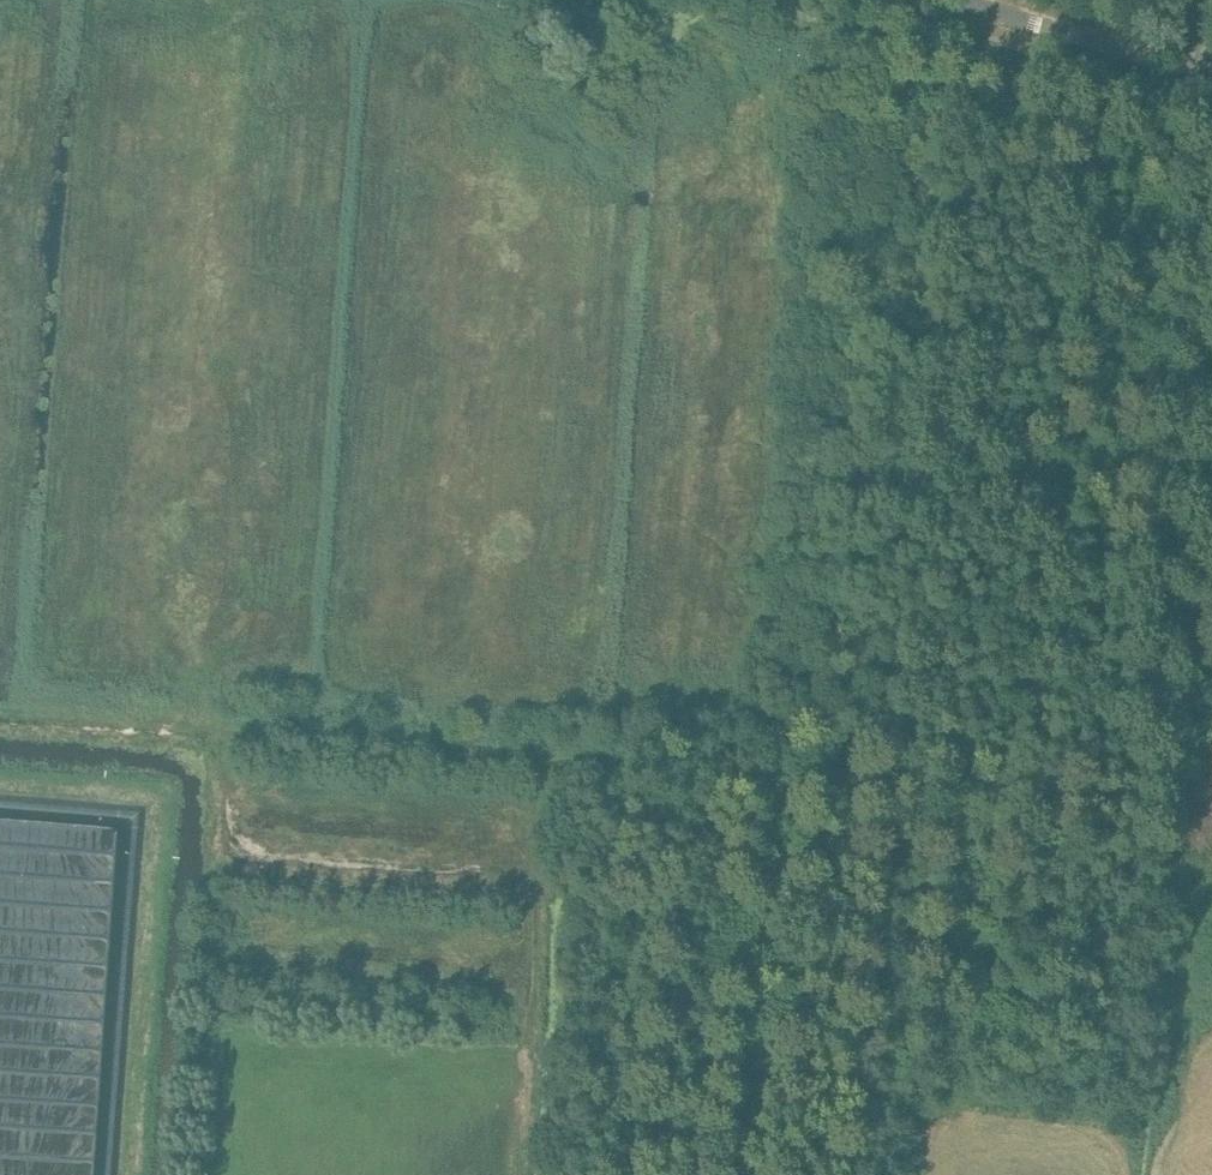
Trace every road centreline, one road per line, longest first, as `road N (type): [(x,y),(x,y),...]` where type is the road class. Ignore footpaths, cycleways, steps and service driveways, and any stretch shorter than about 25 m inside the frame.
road 1 (unclassified): [(1211,71),(964,0)]

